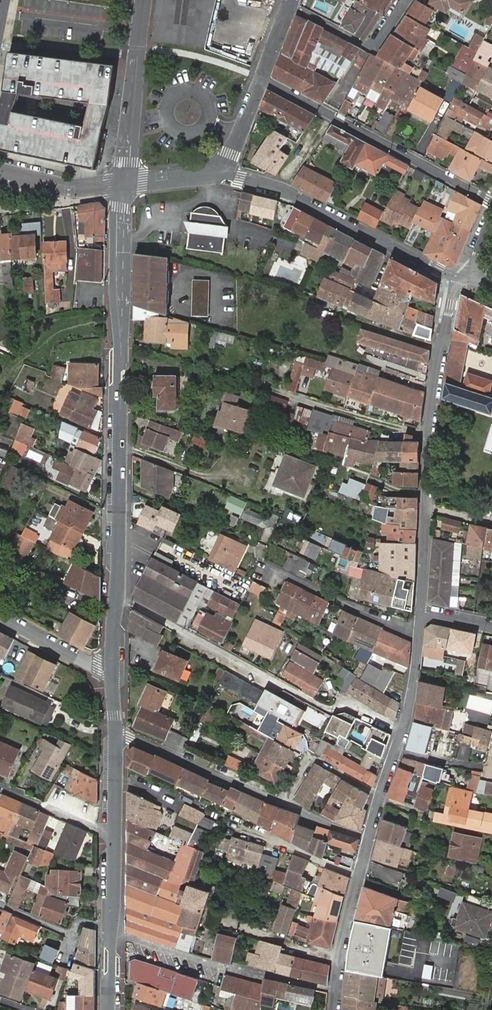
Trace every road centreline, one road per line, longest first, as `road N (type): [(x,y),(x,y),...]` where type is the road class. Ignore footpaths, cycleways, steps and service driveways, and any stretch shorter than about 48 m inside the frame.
road 1 (tertiary): [(123,184),(112,668)]
road 2 (residential): [(420,613),(438,346),(459,278)]
road 3 (residential): [(261,78),(491,200)]
road 4 (residential): [(224,168),(459,278)]
road 5 (tertiary): [(143,0),(123,184)]
road 6 (residential): [(116,736),(284,803)]
road 7 (residential): [(380,795),(403,728),(419,630)]
road 8 (residential): [(419,630),(265,574)]
road 9 (residential): [(288,5),(372,49),(405,0)]
road 10 (residential): [(333,1009),(358,875)]
road 11 (unclassified): [(284,803),(316,759),(380,795)]
road 12 (unclassified): [(358,875),(242,826)]
road 13 (residential): [(0,171),(67,186),(123,184)]
road 14 (residential): [(0,617),(112,668)]
road 15 (residential): [(114,832),(0,787)]
road 16 (residential): [(111,926),(81,922),(67,933),(0,903)]

